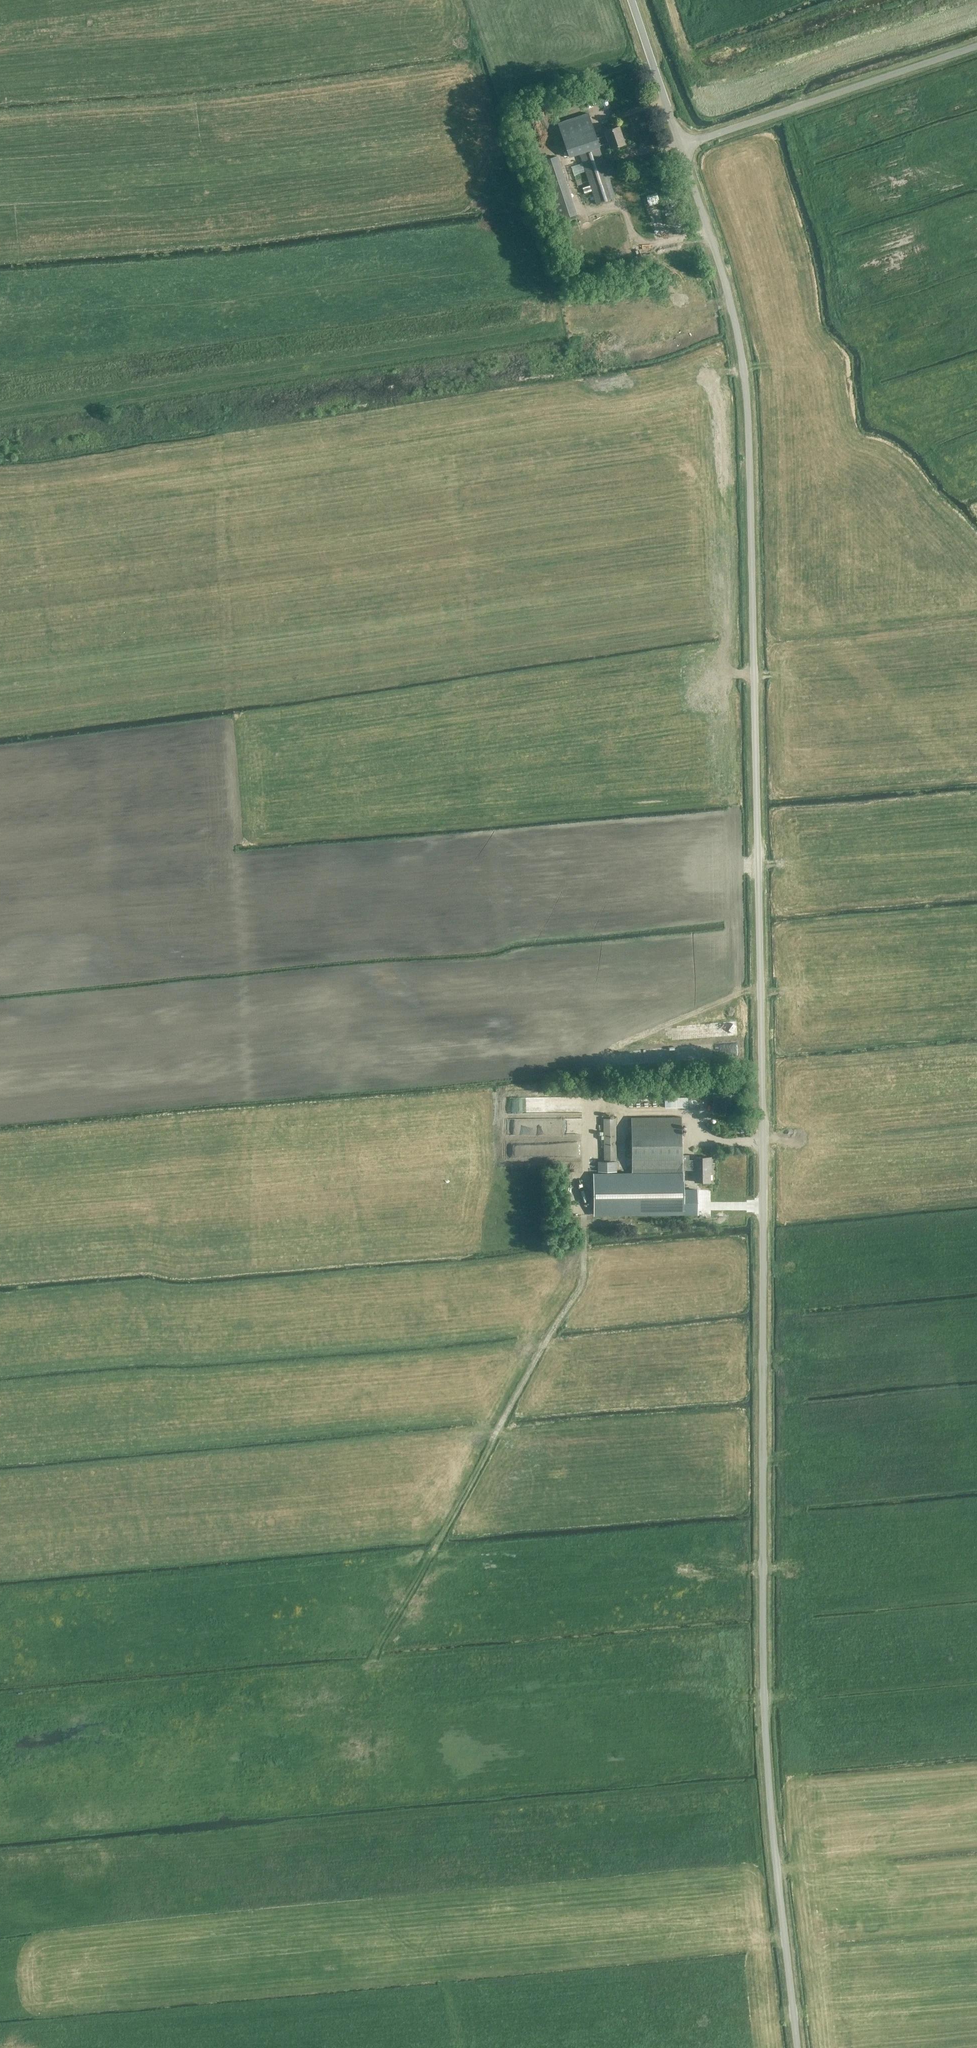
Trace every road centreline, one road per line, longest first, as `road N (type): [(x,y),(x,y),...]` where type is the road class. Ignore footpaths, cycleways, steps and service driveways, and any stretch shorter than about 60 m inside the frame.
road 1 (unclassified): [(797,2047),(764,1709),(747,417),(732,312),(680,146)]
road 2 (unclassified): [(976,45),(680,146)]
road 3 (unclassified): [(680,146),(631,0)]

